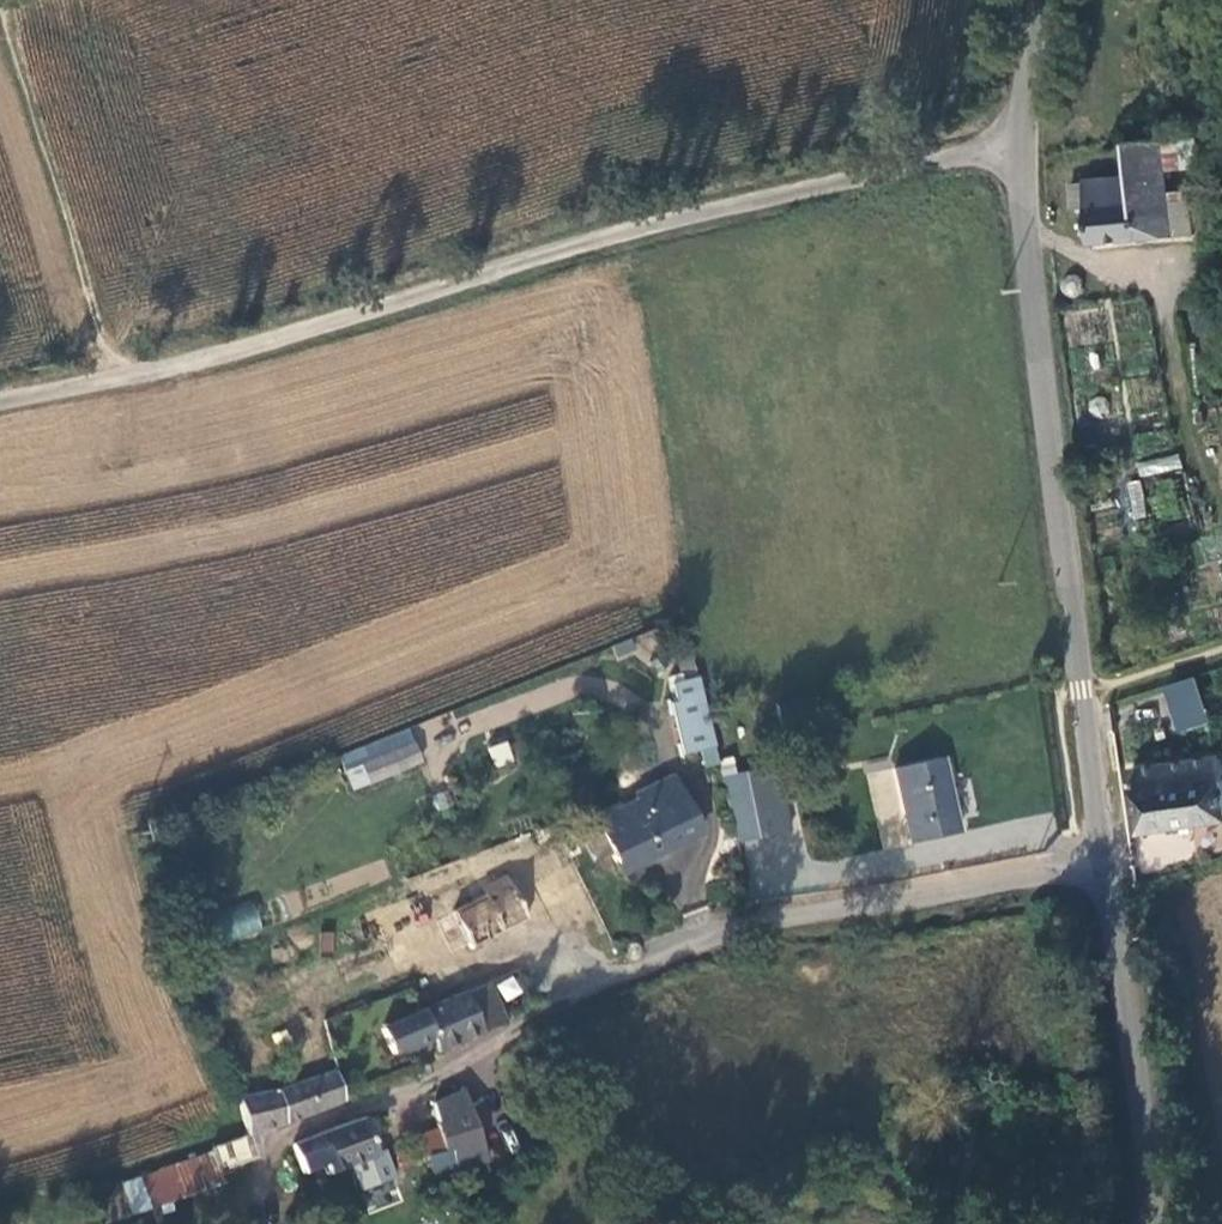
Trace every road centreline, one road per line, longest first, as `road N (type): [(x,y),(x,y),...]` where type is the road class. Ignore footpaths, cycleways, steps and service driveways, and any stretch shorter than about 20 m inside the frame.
road 1 (unclassified): [(1023,143),(629,227),(125,380),(0,403)]
road 2 (residential): [(1106,866),(724,931),(371,1102)]
road 3 (tertiary): [(1023,143),(1026,221),(1106,866)]
road 4 (track): [(15,0),(125,380)]
road 5 (tertiary): [(1106,866),(1145,1223)]
road 6 (tertiary): [(1032,0),(1023,143)]

